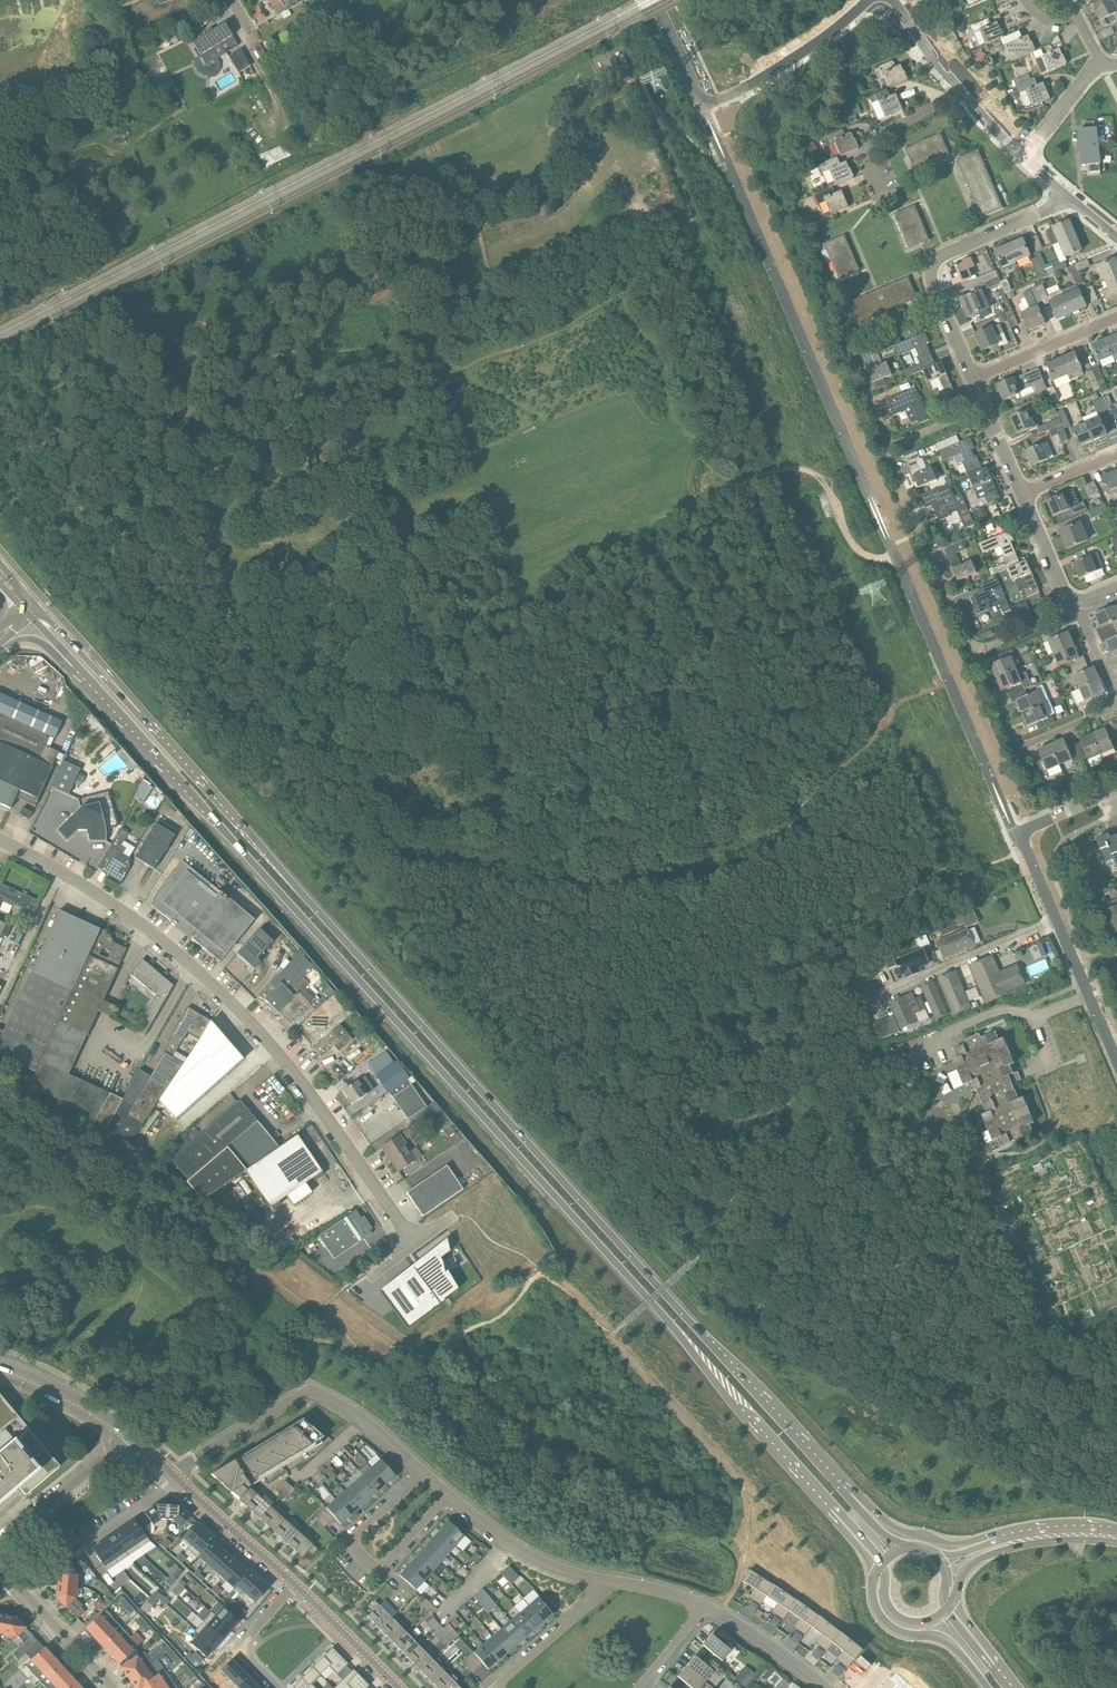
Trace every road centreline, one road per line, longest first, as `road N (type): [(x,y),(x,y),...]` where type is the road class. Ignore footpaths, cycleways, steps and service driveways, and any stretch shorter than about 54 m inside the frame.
road 1 (primary): [(62,651),(837,1516)]
road 2 (primary): [(856,1498),(127,693)]
road 3 (residential): [(417,1240),(263,1035),(206,978),(112,903),(0,841)]
road 4 (residential): [(175,1475),(308,1392),(324,1395),(424,1473)]
road 5 (residential): [(1067,196),(934,264),(933,285),(974,378)]
road 6 (residential): [(424,1473),(351,1542),(362,1558),(383,1573),(450,1494)]
road 7 (residential): [(1116,1058),(1019,833)]
road 8 (residential): [(892,449),(890,460),(964,636),(982,648)]
road 9 (residential): [(1116,706),(1018,745),(981,670),(982,648)]
road 10 (track): [(895,554),(875,558),(854,548),(828,489),(811,472),(779,470),(745,482)]
road 11 (primary): [(127,693),(0,550)]
road 12 (residential): [(450,1494),(538,1562),(601,1583)]
road 13 (primary): [(874,1577),(872,1600),(887,1625),(951,1643),(988,1687)]
road 14 (tertiary): [(960,1585),(972,1564),(1004,1550),(1063,1540),(1116,1543)]
road 15 (residential): [(0,1540),(132,1435)]
road 16 (residential): [(296,1586),(175,1475)]
road 17 (residential): [(110,1687),(0,1572)]
road 18 (residential): [(974,378),(1116,317)]
road 19 (primary): [(996,1537),(951,1545),(904,1533),(856,1498)]
road 20 (residential): [(744,89),(868,0)]
road 21 (residential): [(132,1435),(0,1365)]
road 22 (residential): [(601,1583),(499,1687)]
road 23 (residential): [(878,186),(870,167),(877,141),(959,89)]
road 24 (residential): [(398,1687),(296,1586)]
road 25 (residential): [(707,1607),(823,1687)]
road 26 (residential): [(296,1586),(246,1642),(278,1687)]
road 27 (primary): [(127,693),(35,604)]
road 28 (residential): [(1024,157),(1102,64)]
road 29 (tertiary): [(1116,1530),(1063,1526),(996,1537)]
road 30 (residential): [(1076,601),(1061,587),(1023,495)]

